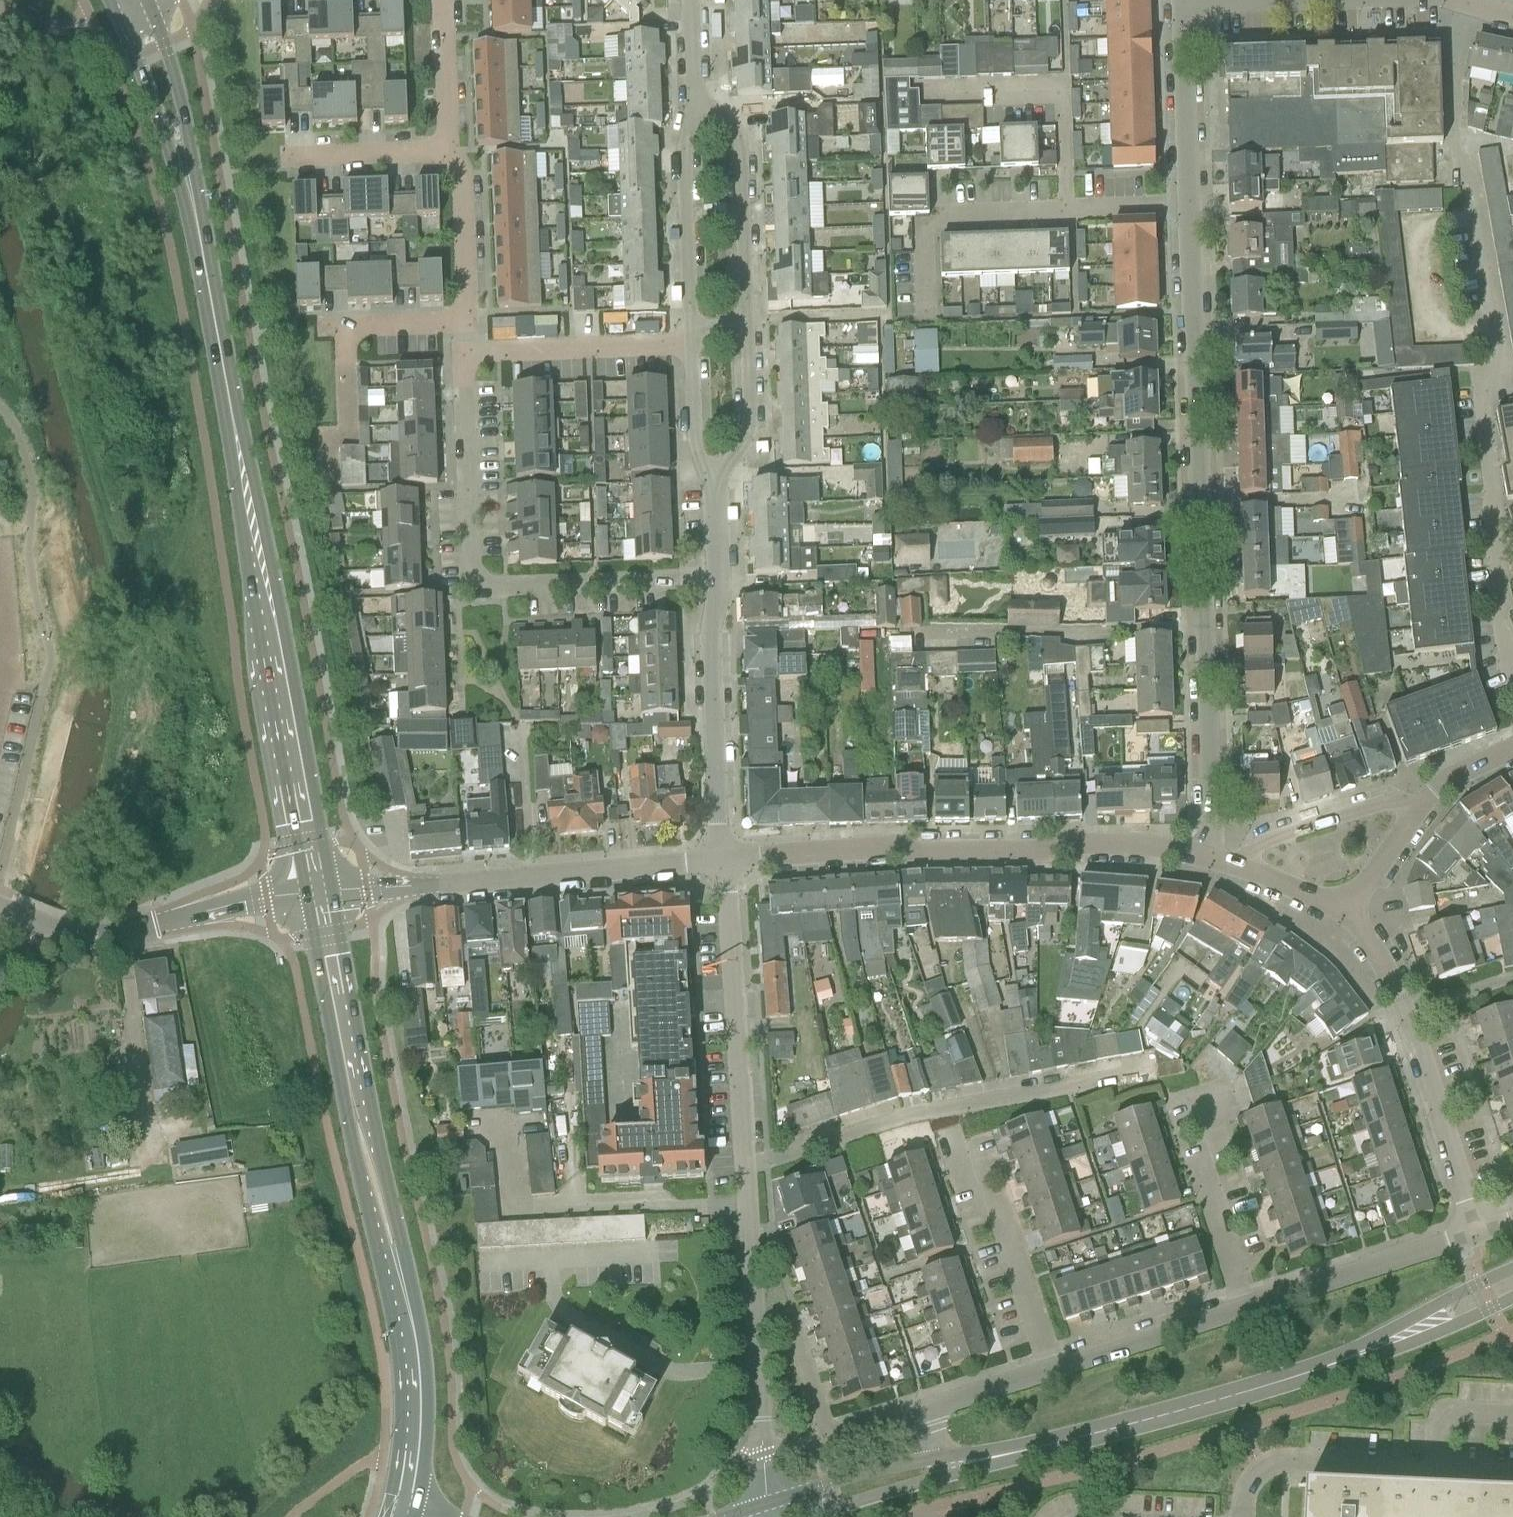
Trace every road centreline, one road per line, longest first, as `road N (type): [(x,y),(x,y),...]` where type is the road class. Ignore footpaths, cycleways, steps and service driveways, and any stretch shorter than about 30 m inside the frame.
road 1 (residential): [(1207,841),(1177,19)]
road 2 (secondary): [(321,891),(185,182)]
road 3 (residential): [(1512,683),(1496,615),(1483,382),(1499,379),(1453,125),(1461,10)]
road 4 (residential): [(763,1507),(722,859)]
road 5 (residential): [(1207,841),(722,859)]
road 6 (residential): [(715,582),(491,591),(470,573),(463,351)]
road 7 (tertiary): [(944,1472),(1147,1426),(1343,1363)]
road 8 (residential): [(1469,1233),(1404,1015),(1352,918)]
road 9 (residential): [(417,890),(722,859)]
road 10 (residential): [(1461,10),(1177,19)]
road 11 (residential): [(722,859),(715,582)]
road 12 (unclassified): [(52,930),(119,934),(321,891)]
road 13 (secondary): [(400,1515),(412,1414),(394,1262)]
road 14 (residential): [(698,99),(685,213),(691,342)]
road 15 (residential): [(1232,1516),(1233,1483),(1258,1461),(1435,1475)]
road 16 (residential): [(1239,1310),(1469,1233)]
road 17 (residential): [(747,324),(742,155),(738,140),(698,99)]
road 18 (residential): [(1239,1310),(1185,1150),(1194,1114),(1224,1101)]
road 19 (residential): [(1044,1372),(964,1150)]
road 20 (residential): [(463,351),(691,342)]
road 21 (secondary): [(358,1107),(321,891)]
road 22 (residential): [(1044,1372),(1239,1310)]
road 23 (tertiary): [(1512,1270),(1343,1363)]
road 24 (secondary): [(185,182),(186,125),(147,0)]
road 25 (secondary): [(114,8),(185,182)]
road 26 (tertiary): [(944,1472),(919,1465),(763,1507)]
road 27 (tertiary): [(1343,1363),(1440,1335),(1512,1298)]
road 28 (residential): [(462,326),(458,174),(449,151)]
road 29 (residential): [(719,480),(744,462),(749,440),(747,324)]
road 30 (residential): [(1261,852),(1302,828),(1386,803),(1418,806)]
road 31 (residential): [(284,158),(449,151)]
road 32 (secondary): [(358,1107),(352,1152),(394,1262)]
road 33 (secondary): [(394,1262),(390,1205),(358,1107)]
road 34 (residential): [(449,151),(441,0)]
road 35 (residential): [(691,342),(694,444),(708,476),(719,480)]
road 36 (residential): [(321,329),(462,326)]
road 37 (tertiary): [(816,1516),(944,1472)]
road 38 (residential): [(1352,918),(1388,842),(1418,806)]
road 39 (residential): [(926,1412),(1044,1372)]

